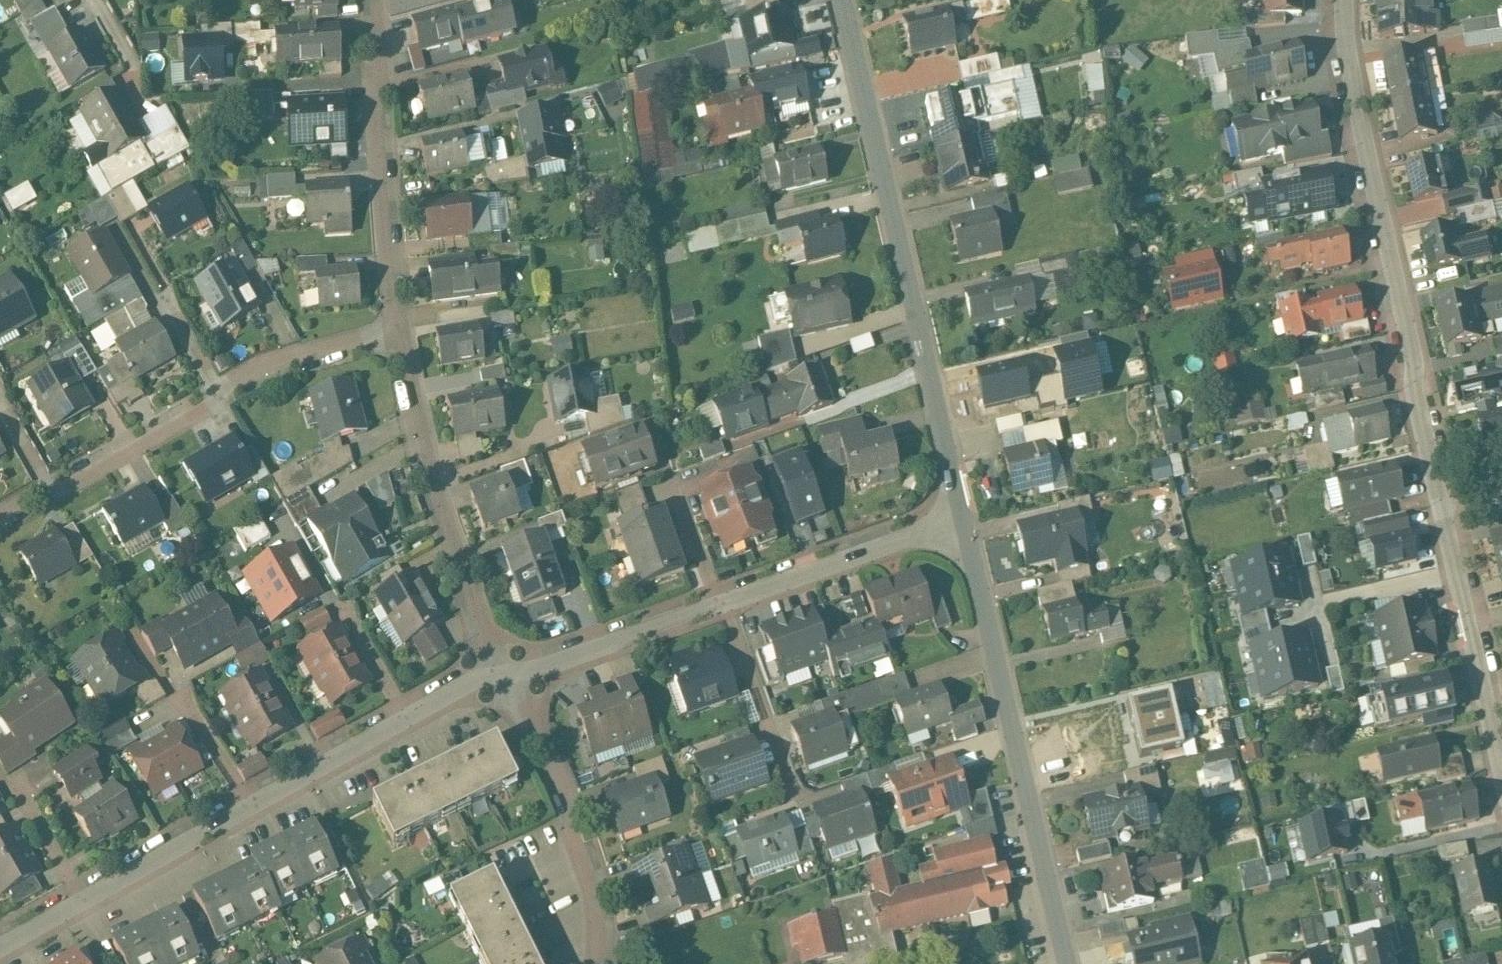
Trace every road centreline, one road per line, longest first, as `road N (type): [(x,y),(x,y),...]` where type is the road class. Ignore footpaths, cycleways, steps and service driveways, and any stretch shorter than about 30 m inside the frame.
road 1 (residential): [(1341,0),(1346,56),(1411,355),(1410,390),(1501,773)]
road 2 (residential): [(503,680),(442,700),(0,944)]
road 3 (residential): [(842,0),(962,520)]
road 4 (residential): [(962,520),(503,680)]
road 5 (residential): [(962,520),(1066,963)]
road 6 (residential): [(372,0),(381,213),(400,333)]
road 7 (residential): [(594,963),(588,881),(565,823),(565,785),(503,680)]
road 8 (residential): [(437,485),(503,680)]
road 9 (residential): [(219,395),(48,495)]
road 10 (residential): [(400,333),(262,373),(219,395)]
road 11 (residential): [(400,333),(437,485)]

